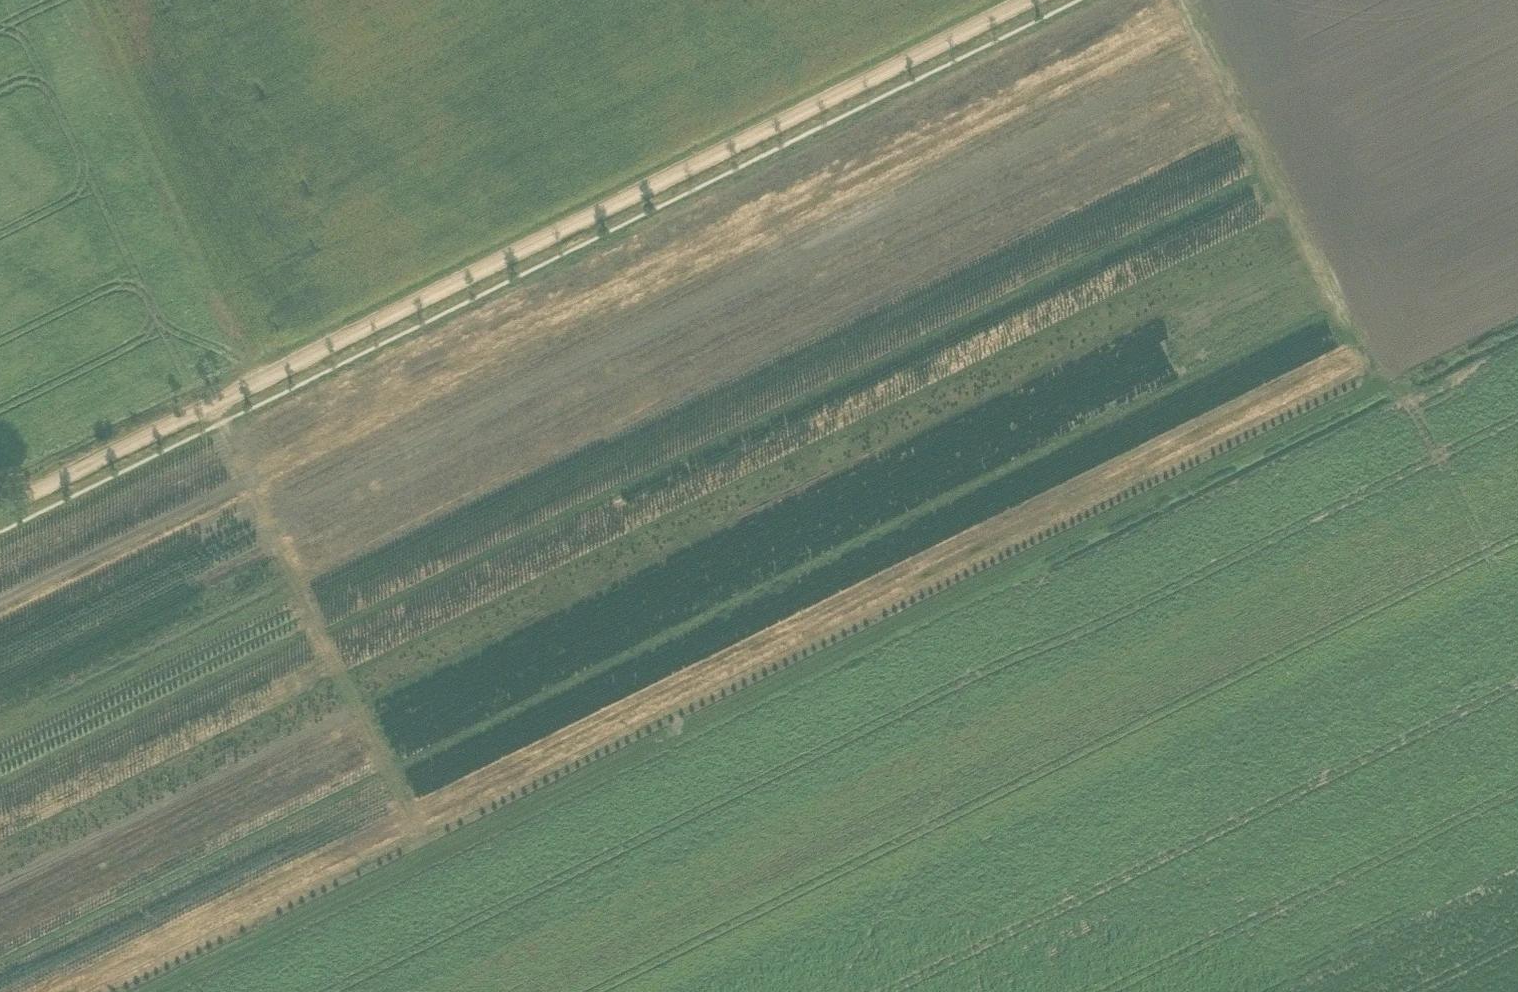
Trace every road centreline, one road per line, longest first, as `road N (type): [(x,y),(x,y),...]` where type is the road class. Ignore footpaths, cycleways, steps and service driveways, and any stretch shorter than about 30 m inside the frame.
road 1 (track): [(1047,0),(0,516)]

